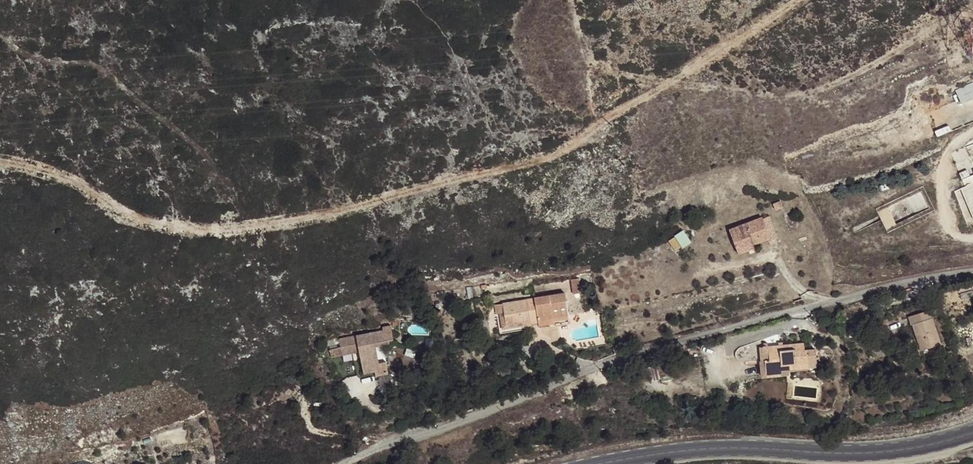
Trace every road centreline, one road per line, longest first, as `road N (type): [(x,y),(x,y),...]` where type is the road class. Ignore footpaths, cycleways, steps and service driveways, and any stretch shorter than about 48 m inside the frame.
road 1 (track): [(794,0),(546,160),(250,228),(145,221),(51,172),(0,162)]
road 2 (residential): [(345,463),(621,358),(972,271)]
road 3 (secondary): [(972,432),(878,453),(746,448),(598,463)]

